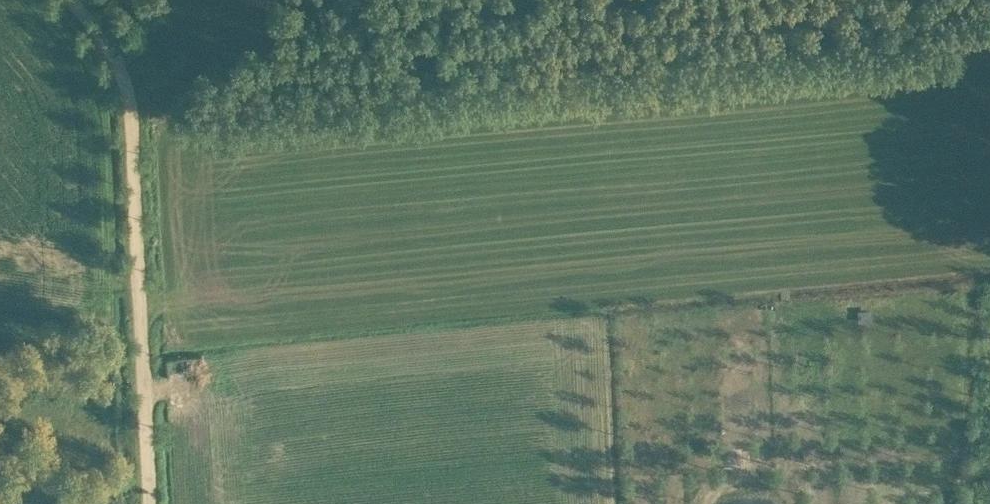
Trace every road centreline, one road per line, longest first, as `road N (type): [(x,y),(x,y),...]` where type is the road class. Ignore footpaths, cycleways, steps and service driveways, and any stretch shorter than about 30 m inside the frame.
road 1 (track): [(154,503),(131,74),(67,0)]

